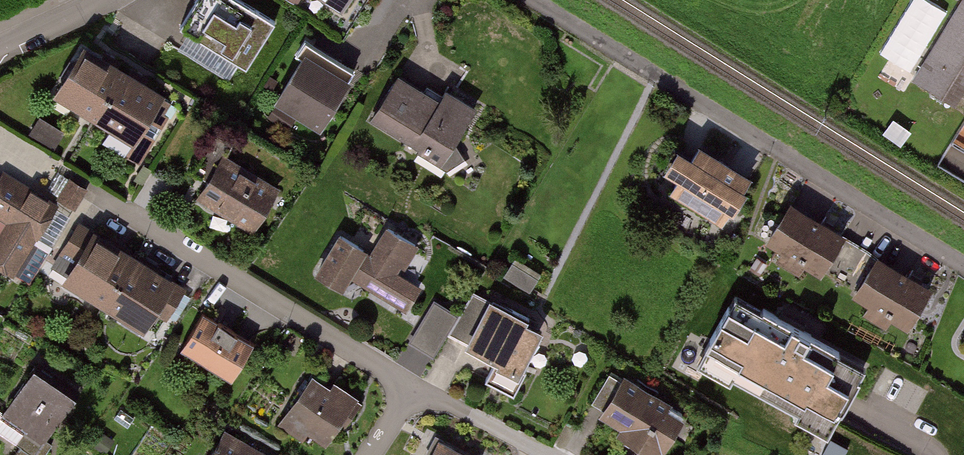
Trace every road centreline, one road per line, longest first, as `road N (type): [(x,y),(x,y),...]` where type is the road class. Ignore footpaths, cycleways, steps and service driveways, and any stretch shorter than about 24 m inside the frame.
road 1 (residential): [(963,265),(534,0)]
road 2 (residential): [(81,184),(413,388)]
road 3 (residential): [(413,388),(549,454)]

